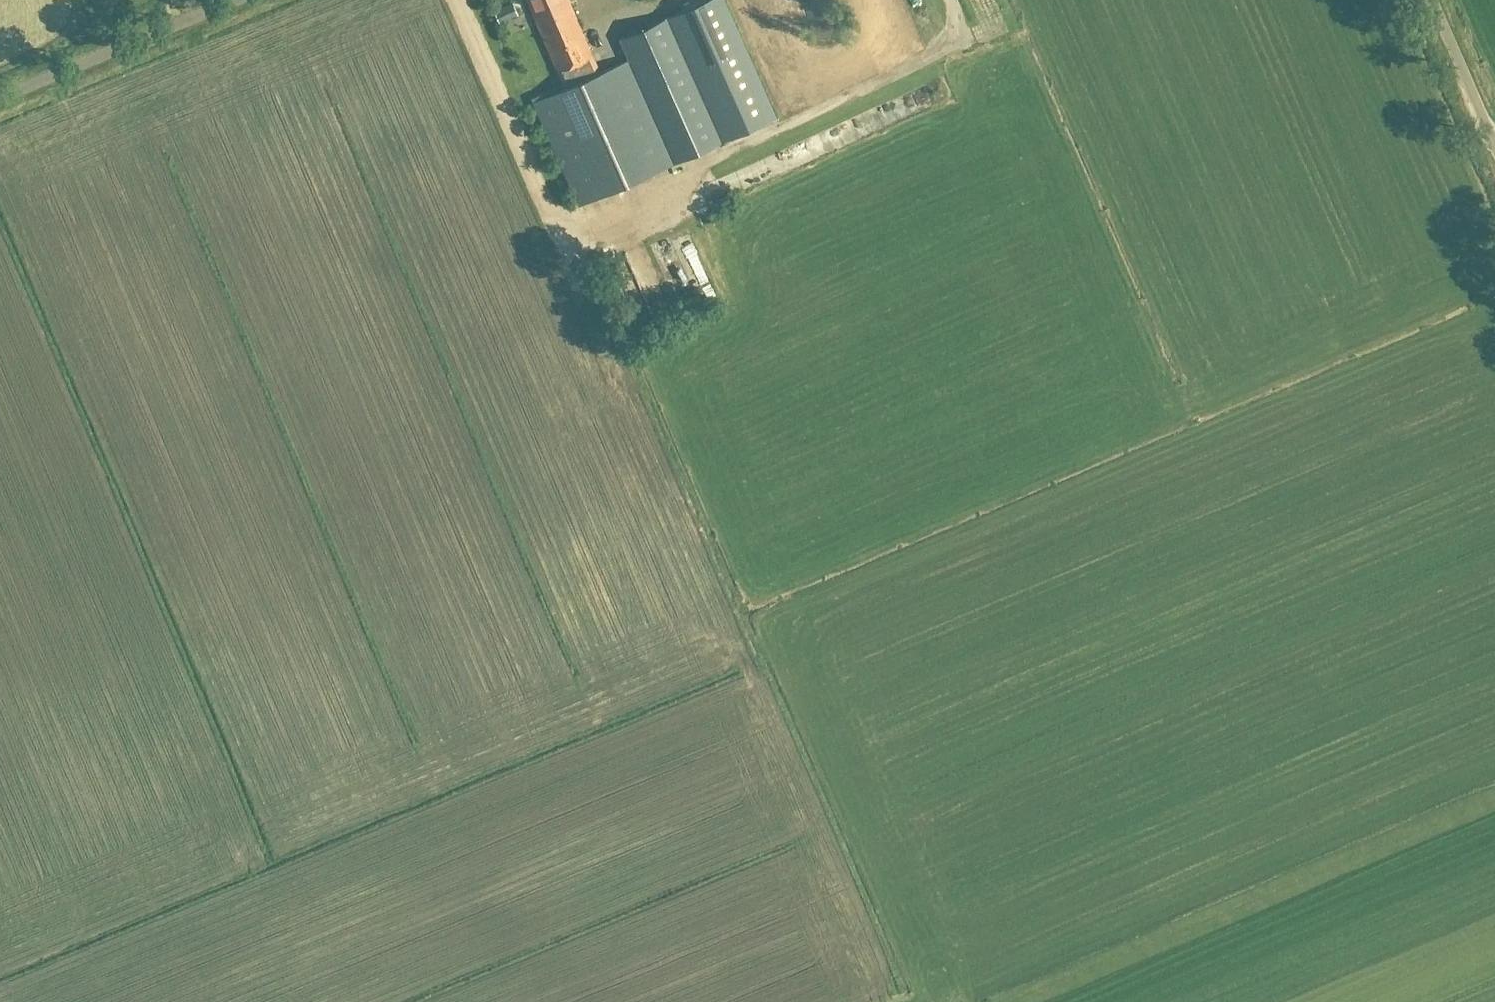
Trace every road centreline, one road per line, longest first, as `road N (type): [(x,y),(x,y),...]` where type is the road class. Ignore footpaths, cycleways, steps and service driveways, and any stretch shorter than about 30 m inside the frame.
road 1 (unclassified): [(0,90),(221,0)]
road 2 (unclassified): [(1494,147),(1431,0)]

